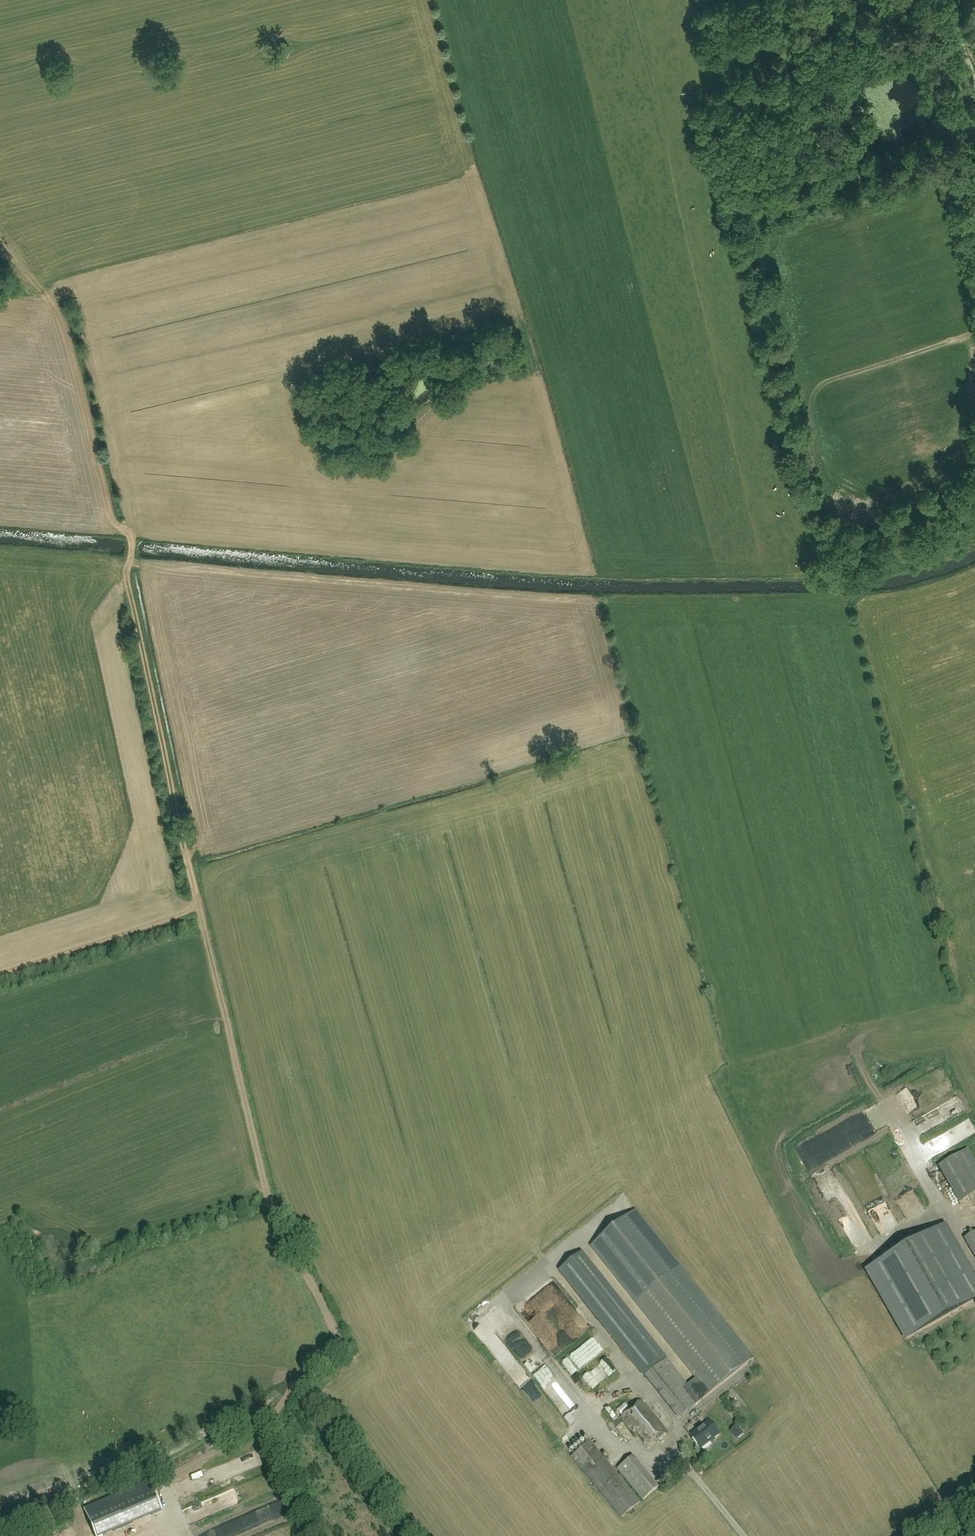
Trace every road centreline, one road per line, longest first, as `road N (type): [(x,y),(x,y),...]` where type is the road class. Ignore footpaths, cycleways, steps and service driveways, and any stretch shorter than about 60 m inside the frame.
road 1 (track): [(114,521),(130,532),(128,587),(267,1188),(340,1350),(258,1428),(73,1514),(65,1535)]

